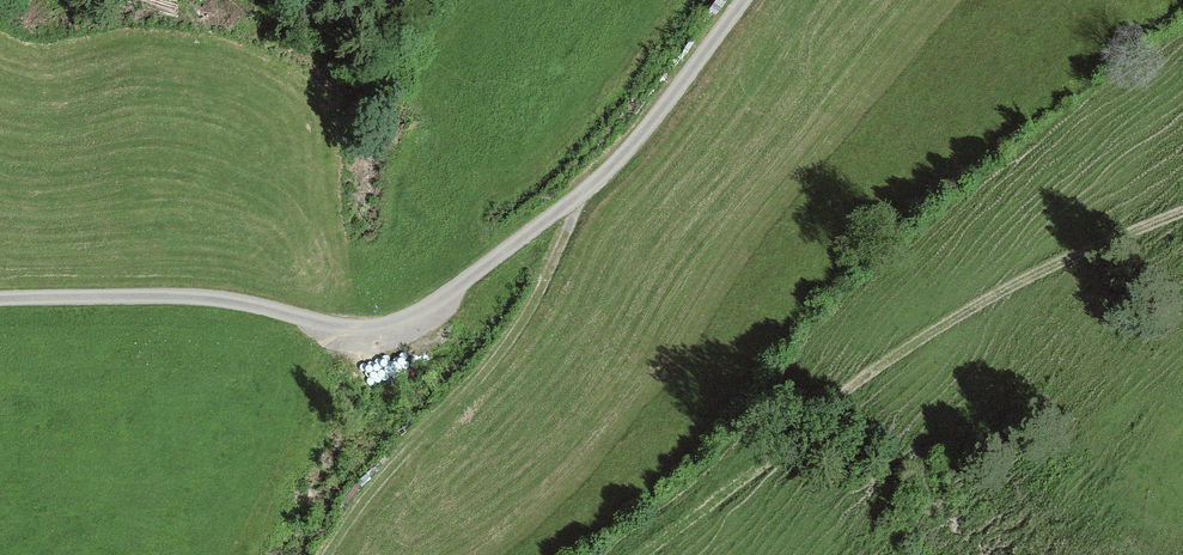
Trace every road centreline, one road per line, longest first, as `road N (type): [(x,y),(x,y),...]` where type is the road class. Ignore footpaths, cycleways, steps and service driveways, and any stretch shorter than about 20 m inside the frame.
road 1 (track): [(639,554),(885,359),(1045,268),(1182,211)]
road 2 (track): [(583,192),(504,348),(379,482),(325,554)]
road 3 (unclassified): [(742,0),(613,164),(425,310)]
road 4 (track): [(425,310),(365,328),(208,298),(0,299)]

